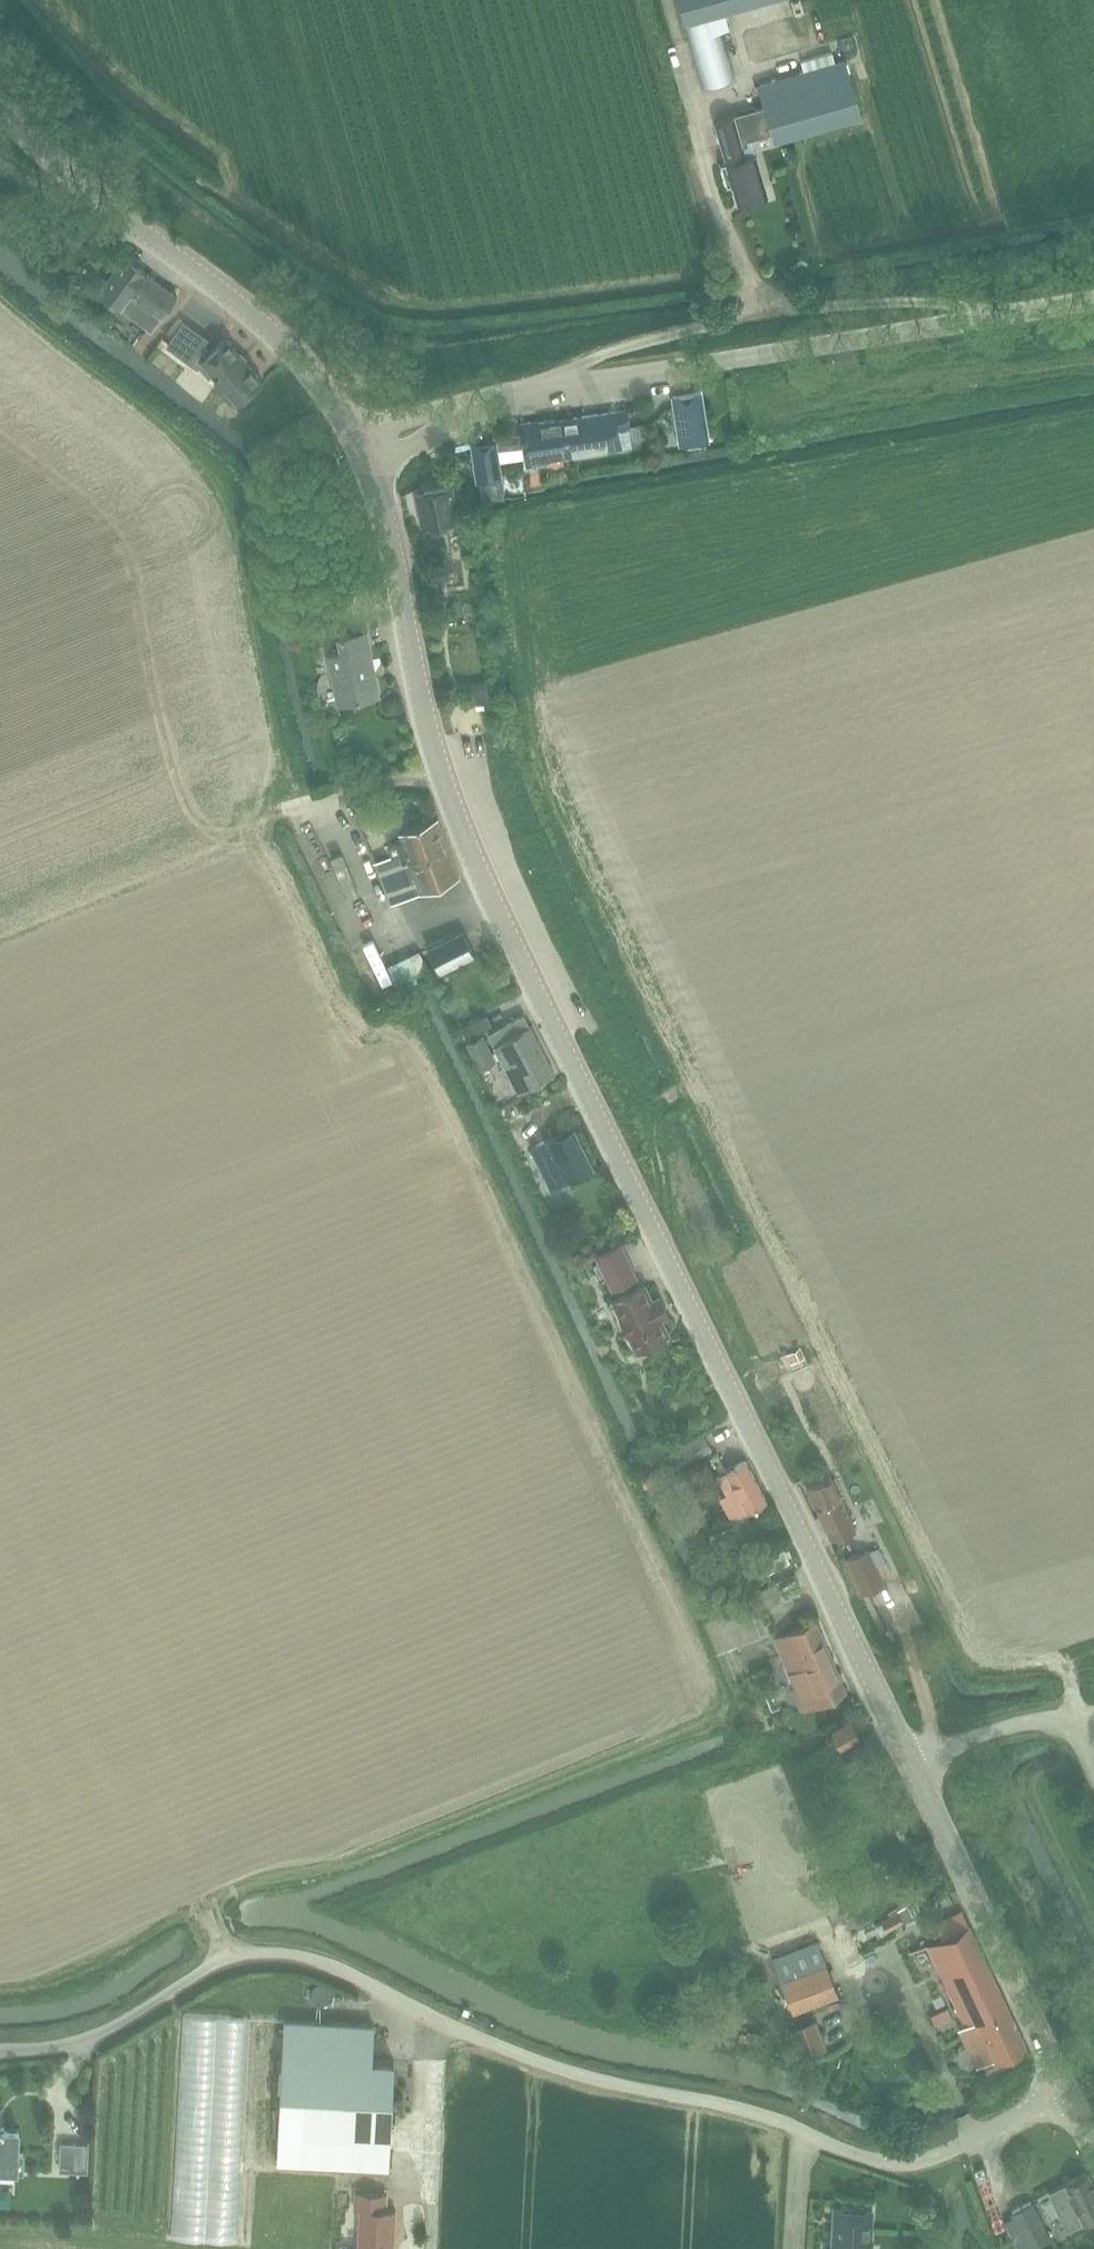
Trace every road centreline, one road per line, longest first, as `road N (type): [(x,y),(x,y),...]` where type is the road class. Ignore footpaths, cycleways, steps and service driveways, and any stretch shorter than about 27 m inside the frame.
road 1 (secondary): [(913,1764),(464,831),(424,712),(400,579),(365,451)]
road 2 (residential): [(0,2052),(104,2038),(241,1963),(297,1959),(329,1964),(578,2075),(761,2114),(869,2159),(934,2160),(1068,2093)]
road 3 (secondary): [(365,451),(331,396),(253,312),(26,140),(0,110)]
road 4 (unclassified): [(992,318),(929,302),(762,306),(614,351),(534,390)]
road 5 (tertiary): [(534,390),(992,318)]
road 6 (secondary): [(1068,2093),(913,1764)]
road 7 (unclassified): [(913,1764),(1005,1728),(1093,1711)]
road 8 (tertiary): [(365,451),(534,390)]

